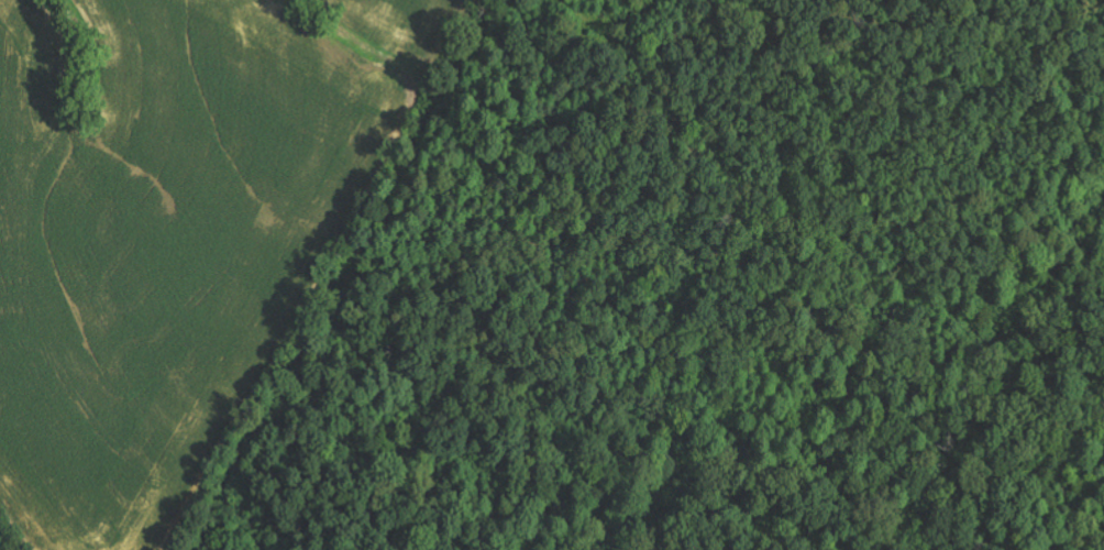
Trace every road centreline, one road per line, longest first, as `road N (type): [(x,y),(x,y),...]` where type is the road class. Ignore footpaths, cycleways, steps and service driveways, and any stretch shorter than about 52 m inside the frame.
road 1 (residential): [(482,0),(184,549)]

